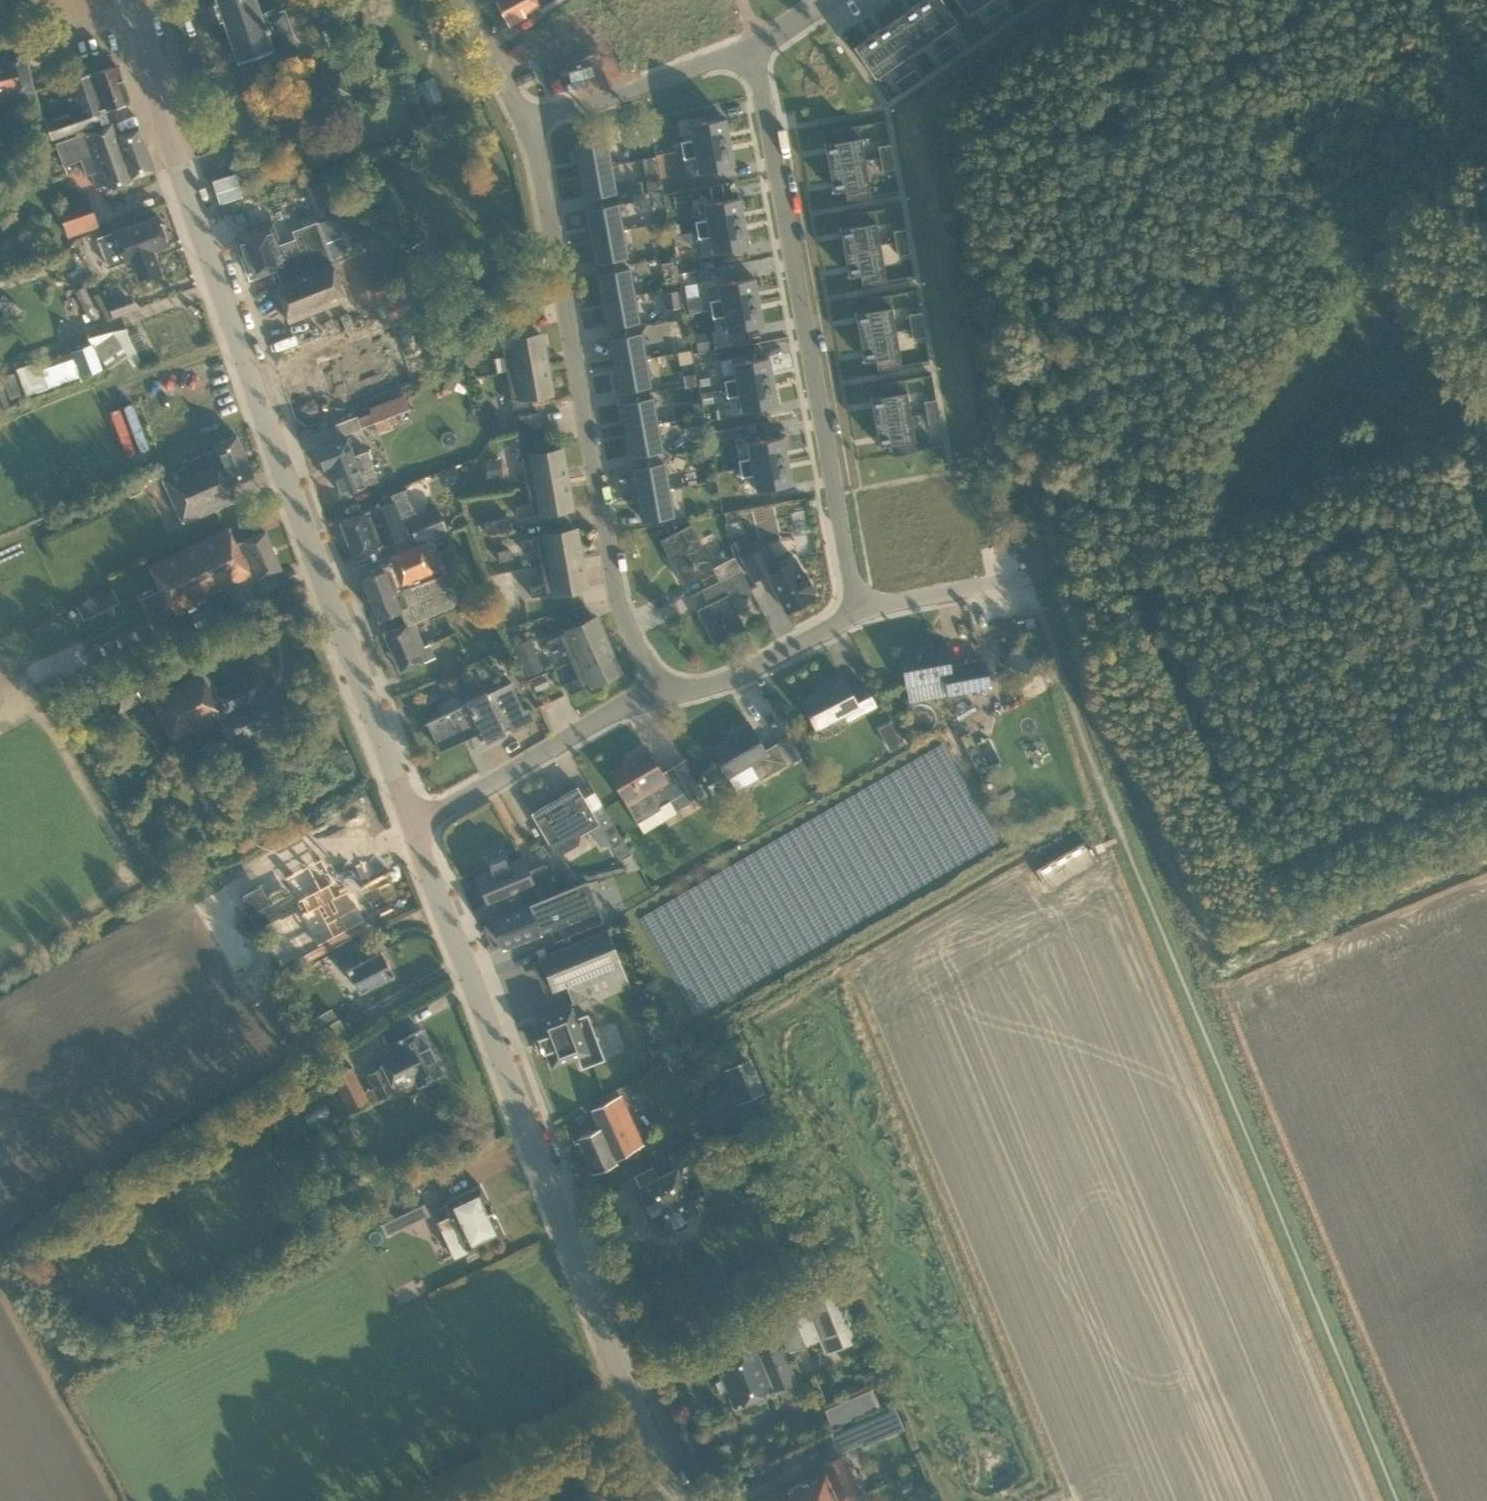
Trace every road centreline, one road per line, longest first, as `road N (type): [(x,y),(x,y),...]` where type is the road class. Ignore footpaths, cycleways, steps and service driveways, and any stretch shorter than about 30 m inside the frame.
road 1 (tertiary): [(412,824),(163,126),(139,16)]
road 2 (tertiary): [(668,1500),(412,824)]
road 3 (residential): [(665,696),(618,602),(530,118)]
road 4 (residential): [(855,606),(752,46)]
road 5 (residential): [(412,824),(601,717),(665,696)]
road 6 (residential): [(530,118),(752,46)]
road 7 (residential): [(665,696),(742,675),(837,628),(855,606)]
road 8 (residential): [(855,606),(1025,590)]
road 9 (residential): [(0,47),(139,16)]
road 10 (residential): [(530,118),(465,0)]

